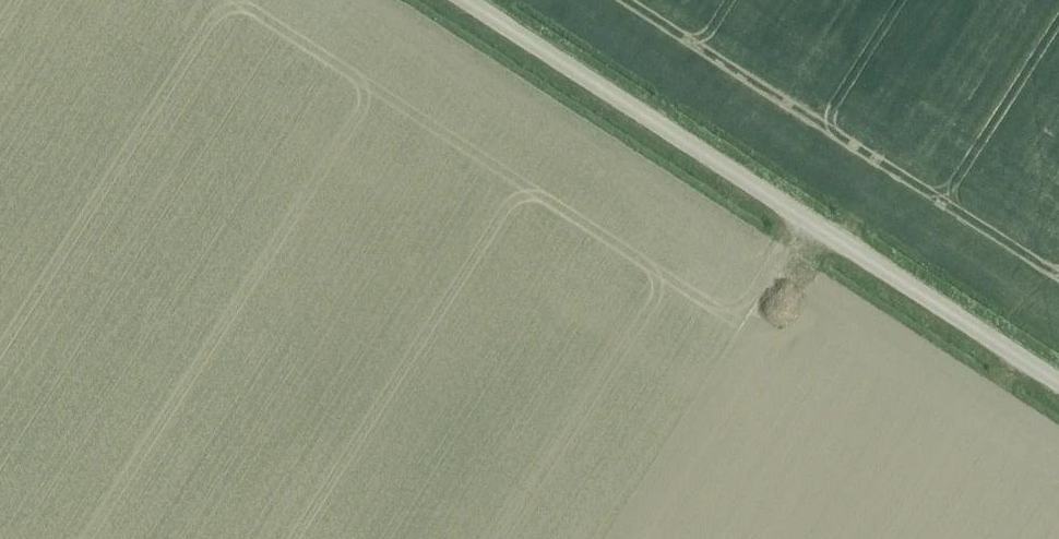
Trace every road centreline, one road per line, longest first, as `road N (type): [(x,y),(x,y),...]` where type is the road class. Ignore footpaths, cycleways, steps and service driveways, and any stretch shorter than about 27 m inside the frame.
road 1 (unclassified): [(1058,383),(461,0)]

